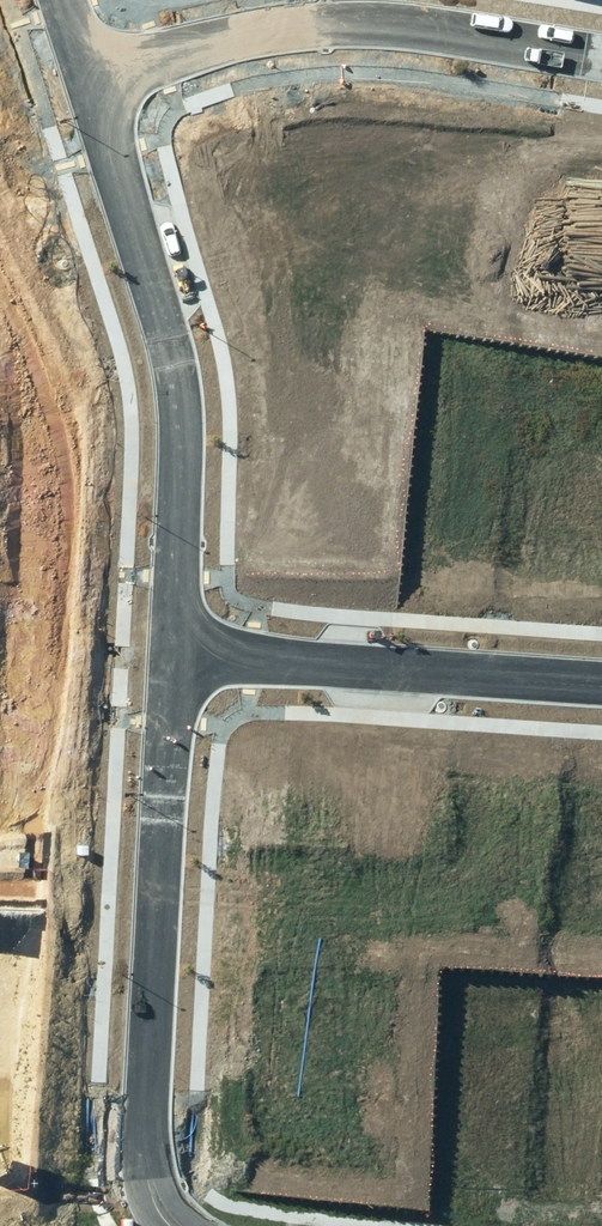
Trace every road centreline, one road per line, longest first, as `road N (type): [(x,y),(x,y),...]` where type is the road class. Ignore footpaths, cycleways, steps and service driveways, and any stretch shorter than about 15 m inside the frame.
road 1 (residential): [(83,68),(176,367),(183,531),(175,649)]
road 2 (residential): [(175,649),(149,1173),(169,1225)]
road 3 (residential): [(83,68),(298,26),(415,25),(601,56)]
road 4 (residential): [(175,649),(601,681)]

